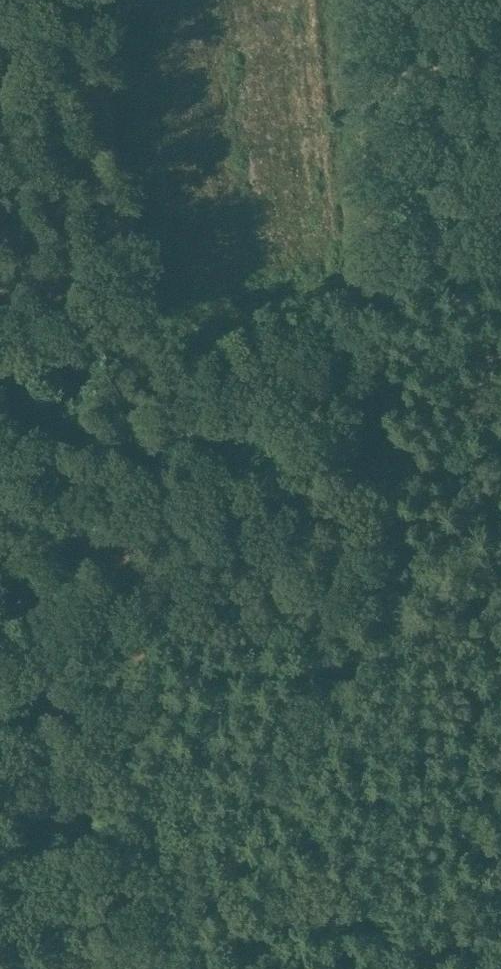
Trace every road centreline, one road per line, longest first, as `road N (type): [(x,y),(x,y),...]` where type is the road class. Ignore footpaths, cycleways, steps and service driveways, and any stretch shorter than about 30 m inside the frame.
road 1 (track): [(87,968),(0,565)]

